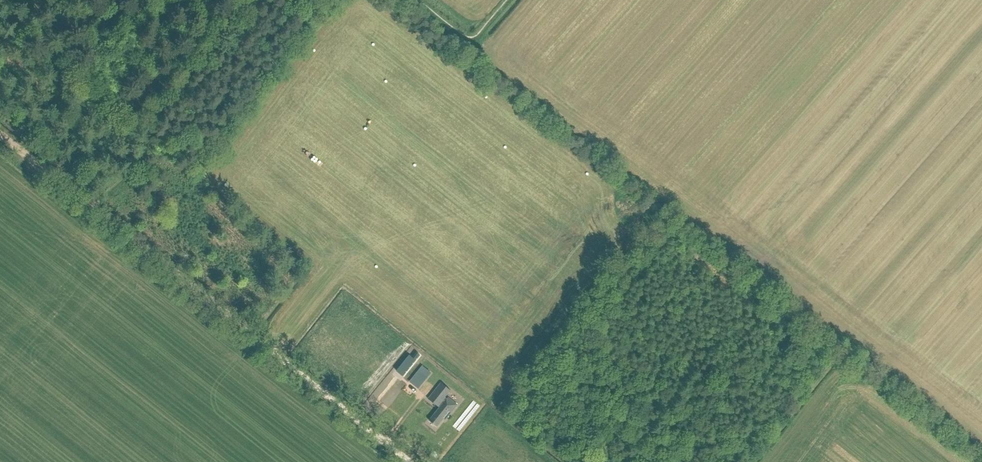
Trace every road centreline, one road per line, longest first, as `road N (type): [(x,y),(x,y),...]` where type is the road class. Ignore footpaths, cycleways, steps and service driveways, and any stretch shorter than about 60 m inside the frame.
road 1 (track): [(411,461),(93,209)]

